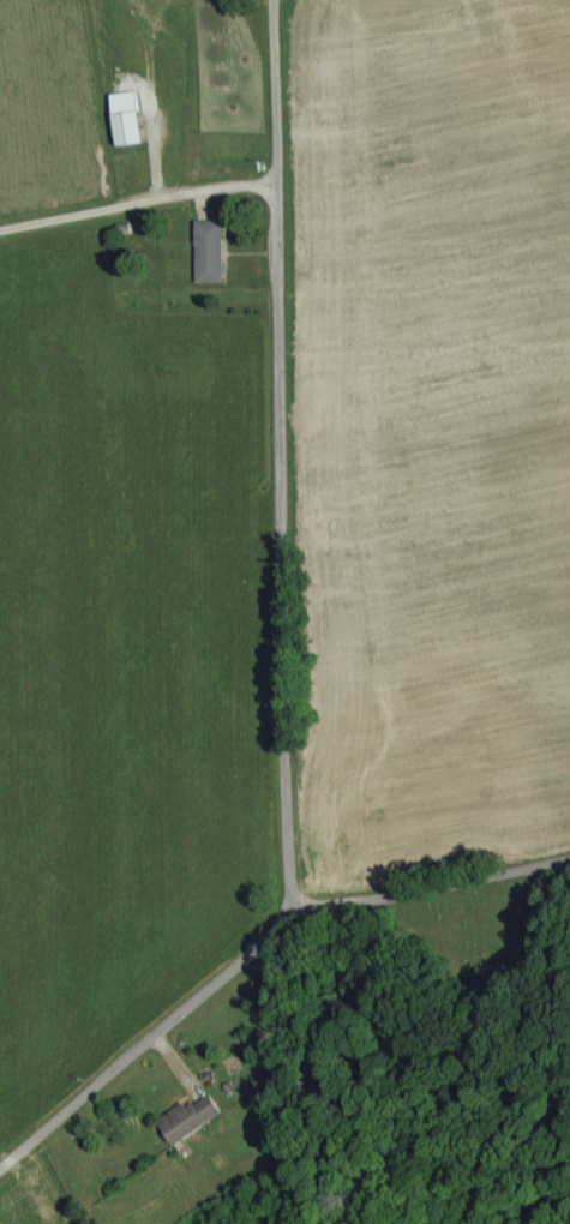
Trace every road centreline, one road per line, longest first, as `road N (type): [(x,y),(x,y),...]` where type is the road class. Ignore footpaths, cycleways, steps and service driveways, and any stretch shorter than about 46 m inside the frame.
road 1 (residential): [(0,1169),(234,973),(284,919),(278,0)]
road 2 (residential): [(569,870),(362,919),(284,919)]
road 3 (residential): [(278,185),(0,229)]

